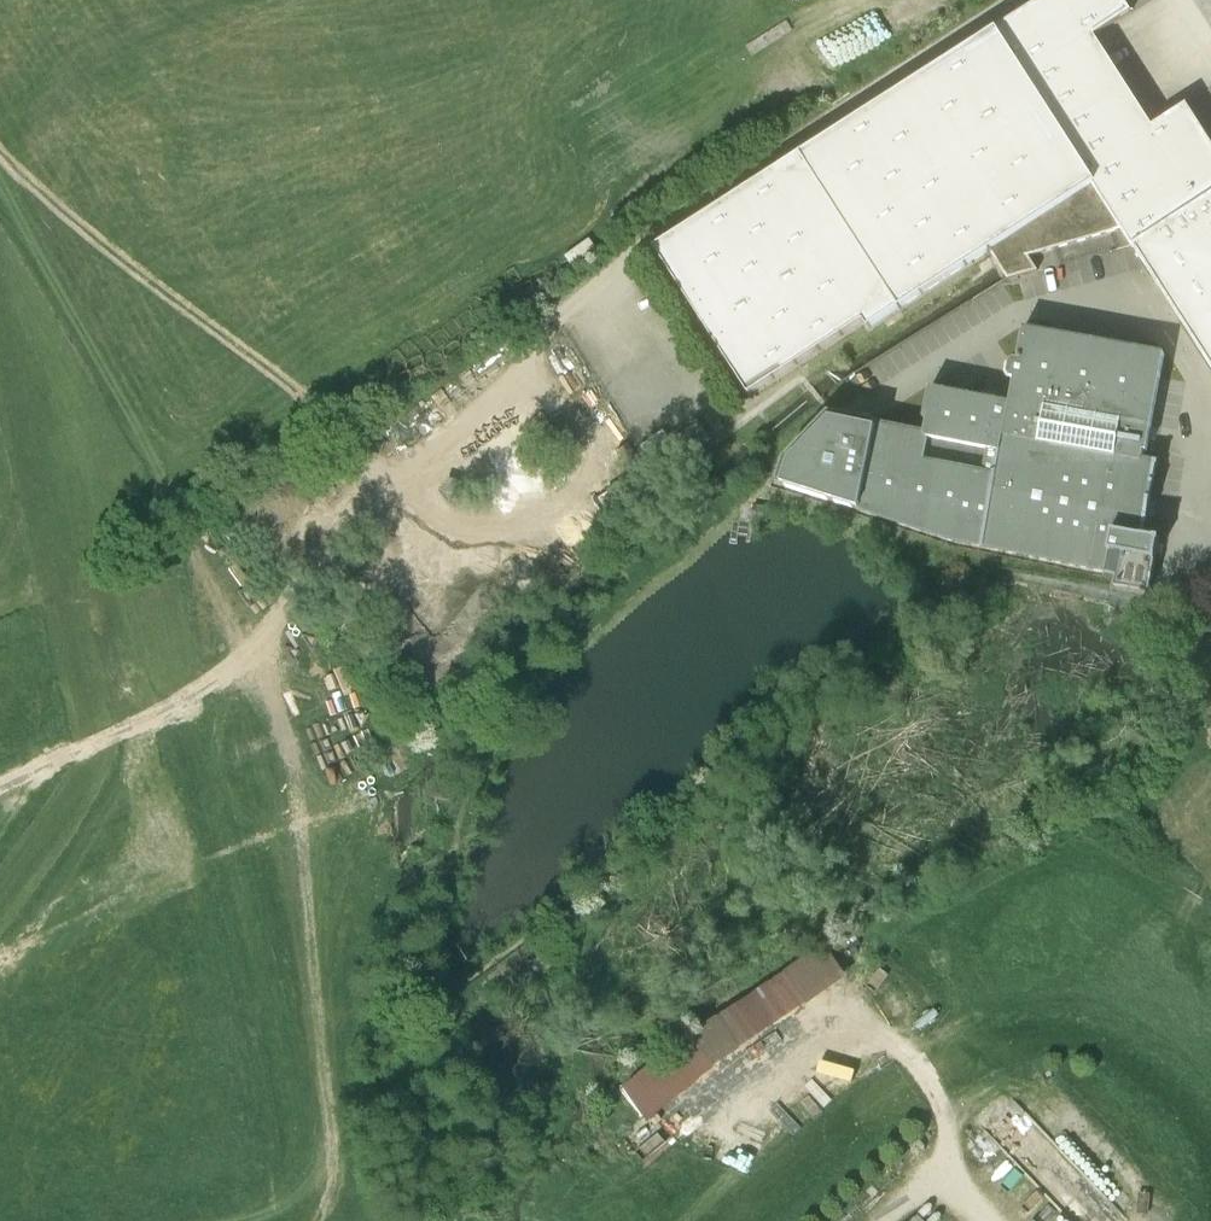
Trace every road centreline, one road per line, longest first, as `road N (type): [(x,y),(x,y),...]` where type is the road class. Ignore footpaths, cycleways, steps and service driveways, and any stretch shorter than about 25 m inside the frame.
road 1 (track): [(672,1129),(753,1106),(824,1052),(882,1042),(919,1068),(944,1114),(954,1196)]

